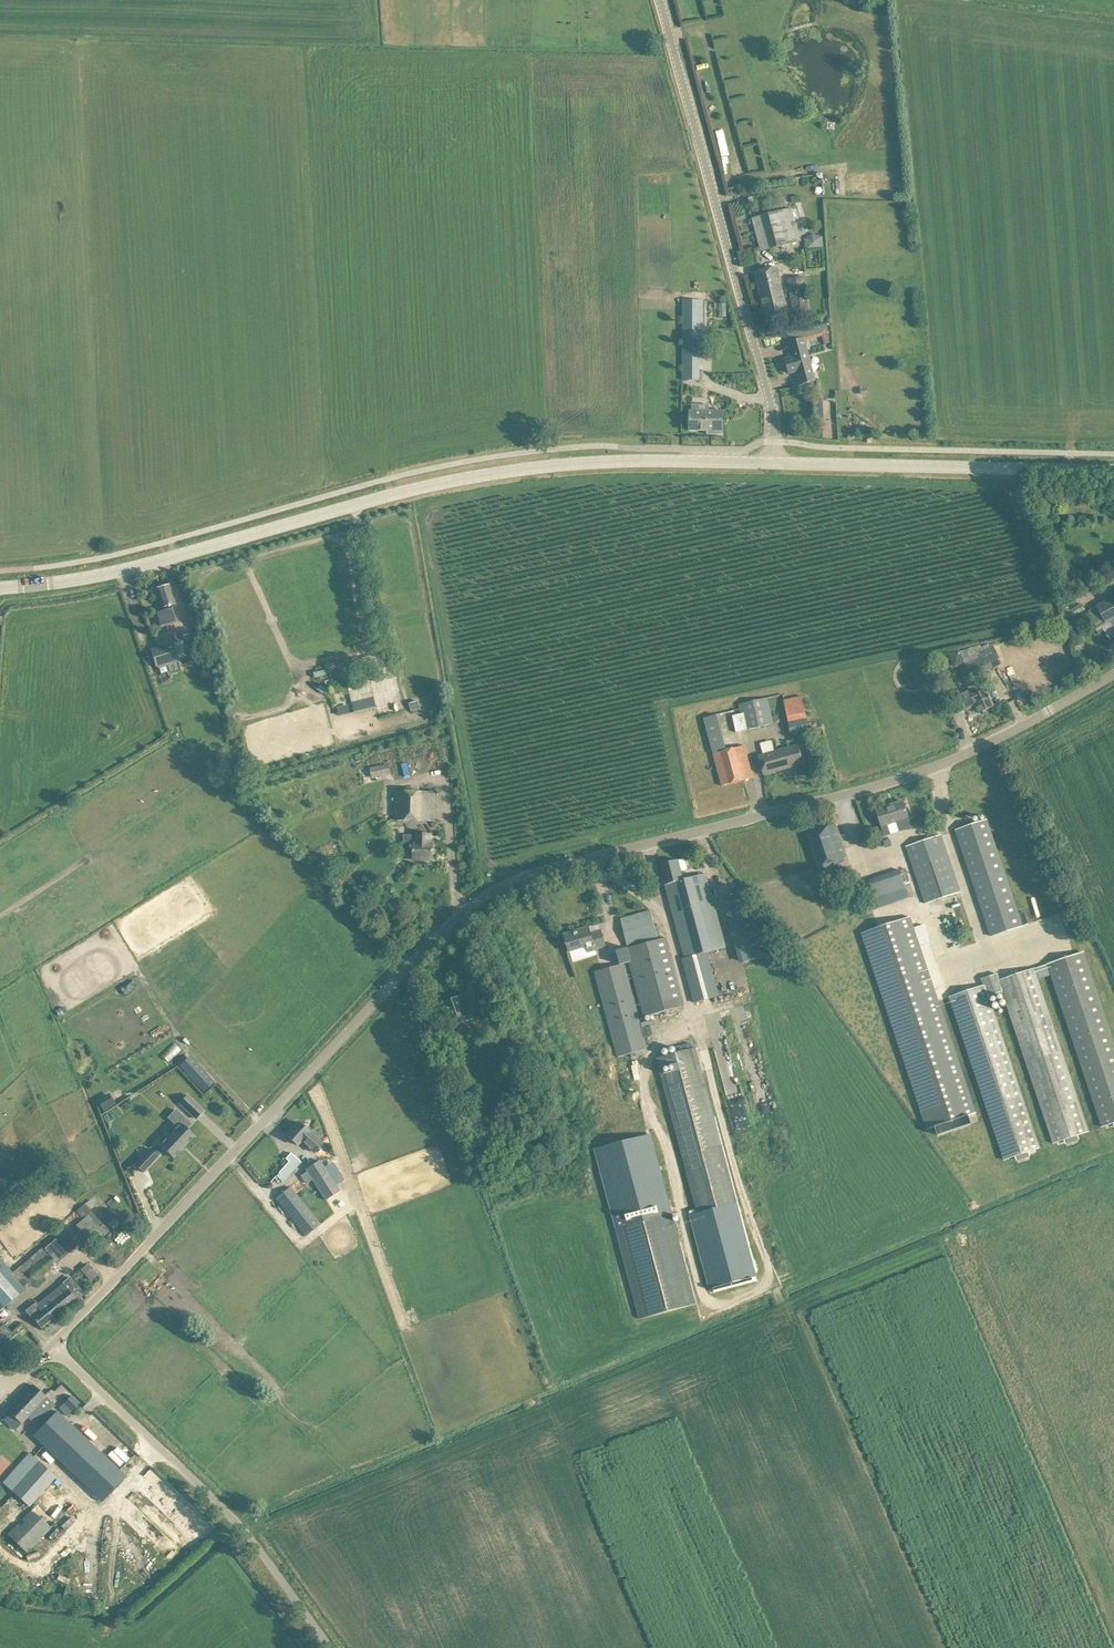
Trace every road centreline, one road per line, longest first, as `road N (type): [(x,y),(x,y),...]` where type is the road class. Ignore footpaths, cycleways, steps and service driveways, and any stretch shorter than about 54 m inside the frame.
road 1 (unclassified): [(51,1345),(479,900),(548,869),(908,776),(1113,673)]
road 2 (tertiary): [(0,587),(103,574),(412,490),(516,470),(773,463)]
road 3 (tertiary): [(773,463),(770,400),(660,0)]
road 4 (unclassified): [(330,1647),(242,1528),(51,1345)]
road 5 (tertiary): [(773,463),(1113,470)]

